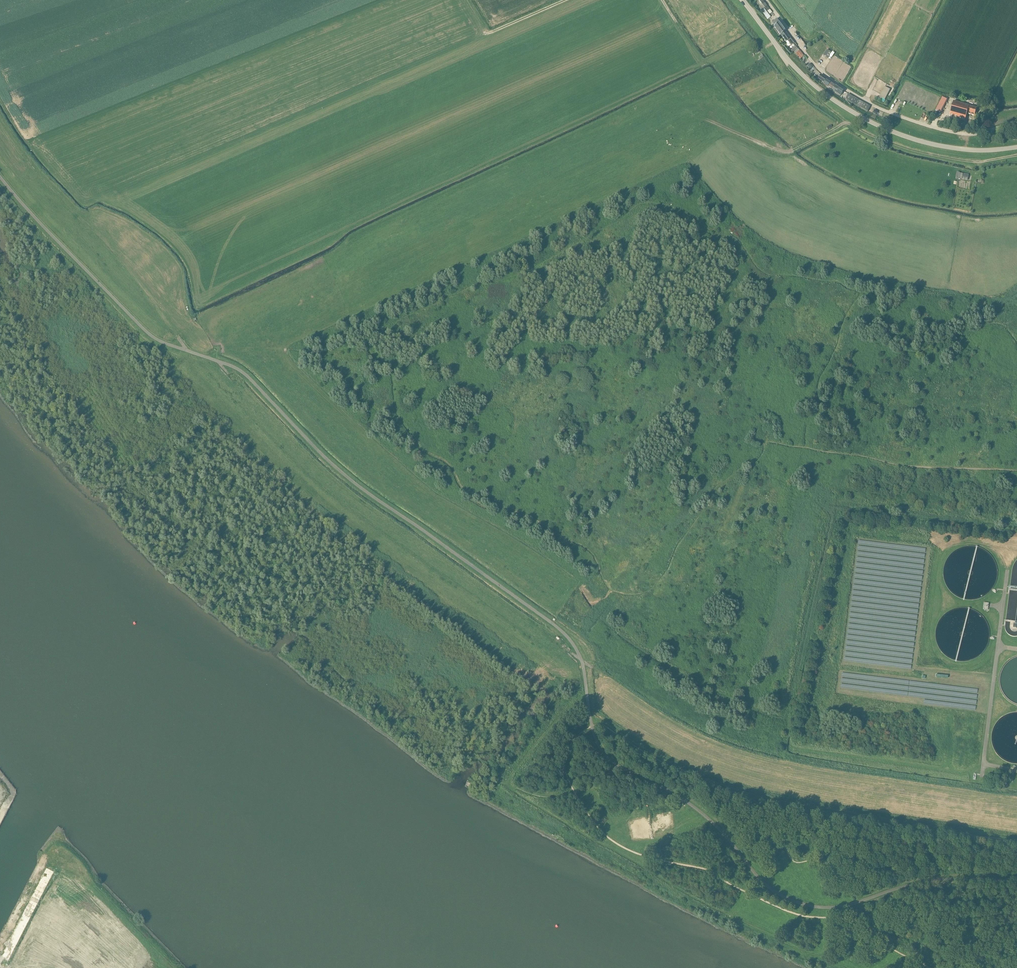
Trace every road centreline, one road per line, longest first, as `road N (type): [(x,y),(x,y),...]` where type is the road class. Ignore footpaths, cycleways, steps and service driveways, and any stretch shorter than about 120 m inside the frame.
road 1 (tertiary): [(1016,149),(945,147),(858,115),(810,84),(743,0)]
road 2 (unclassified): [(1016,123),(958,133),(868,103),(817,67),(766,0)]
road 3 (track): [(1016,156),(967,163),(869,136),(828,109),(783,54)]
road 4 (track): [(1016,471),(907,467),(752,437)]
road 5 (track): [(705,120),(786,152),(845,123)]

